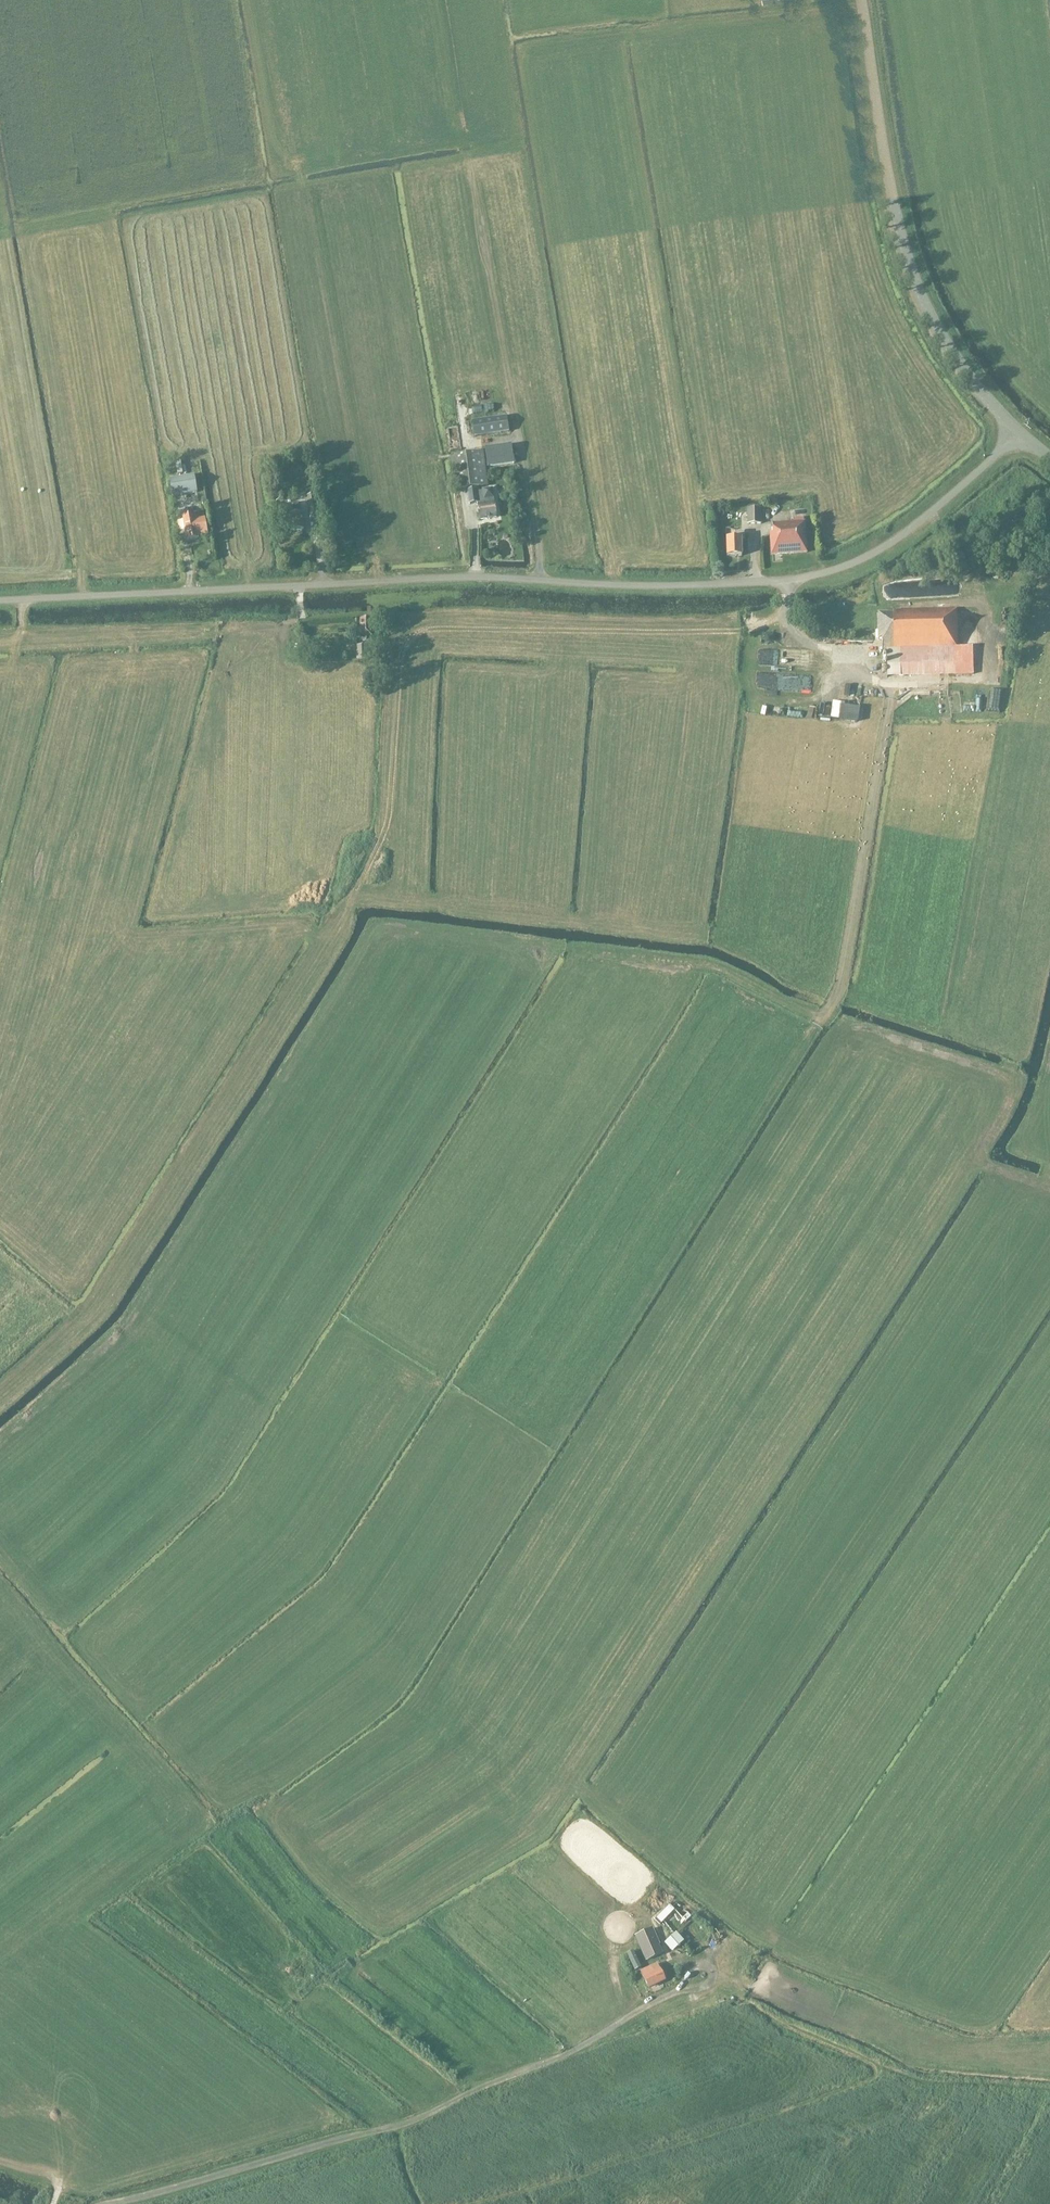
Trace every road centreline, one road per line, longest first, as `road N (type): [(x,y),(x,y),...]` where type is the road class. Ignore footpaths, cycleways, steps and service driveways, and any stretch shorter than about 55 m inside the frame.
road 1 (unclassified): [(0,601),(453,578),(640,586),(802,578),(891,542),(1019,431)]
road 2 (tertiary): [(1019,431),(955,356),(915,280),(888,178),(861,0)]

